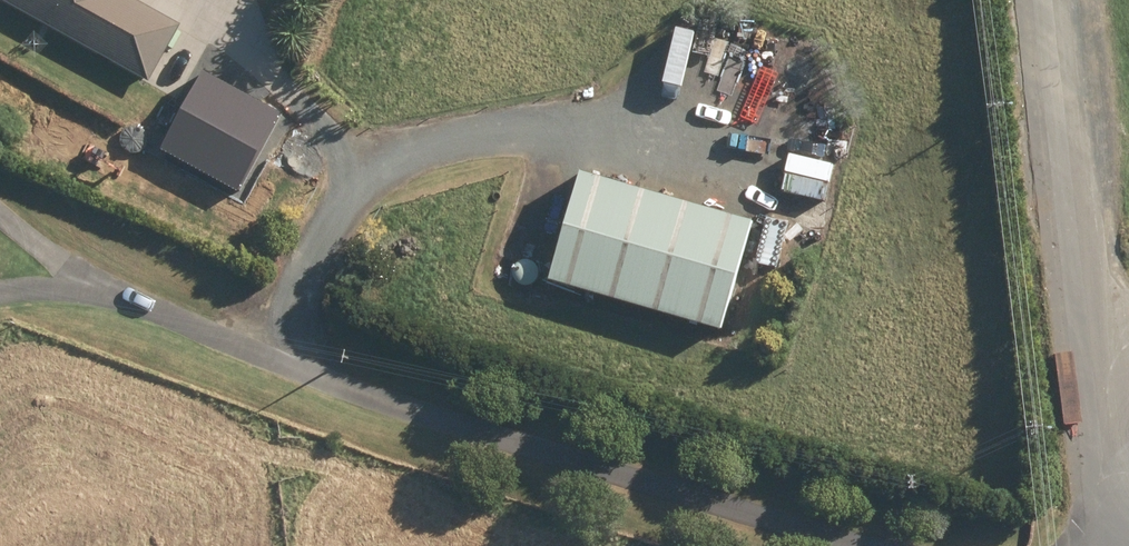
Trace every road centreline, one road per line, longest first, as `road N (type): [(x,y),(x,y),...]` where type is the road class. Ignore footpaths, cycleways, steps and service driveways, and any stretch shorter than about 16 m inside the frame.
road 1 (track): [(0,204),(59,258),(918,545)]
road 2 (track): [(289,335),(320,226),(363,170),(416,140),(529,118),(612,116),(742,131)]

